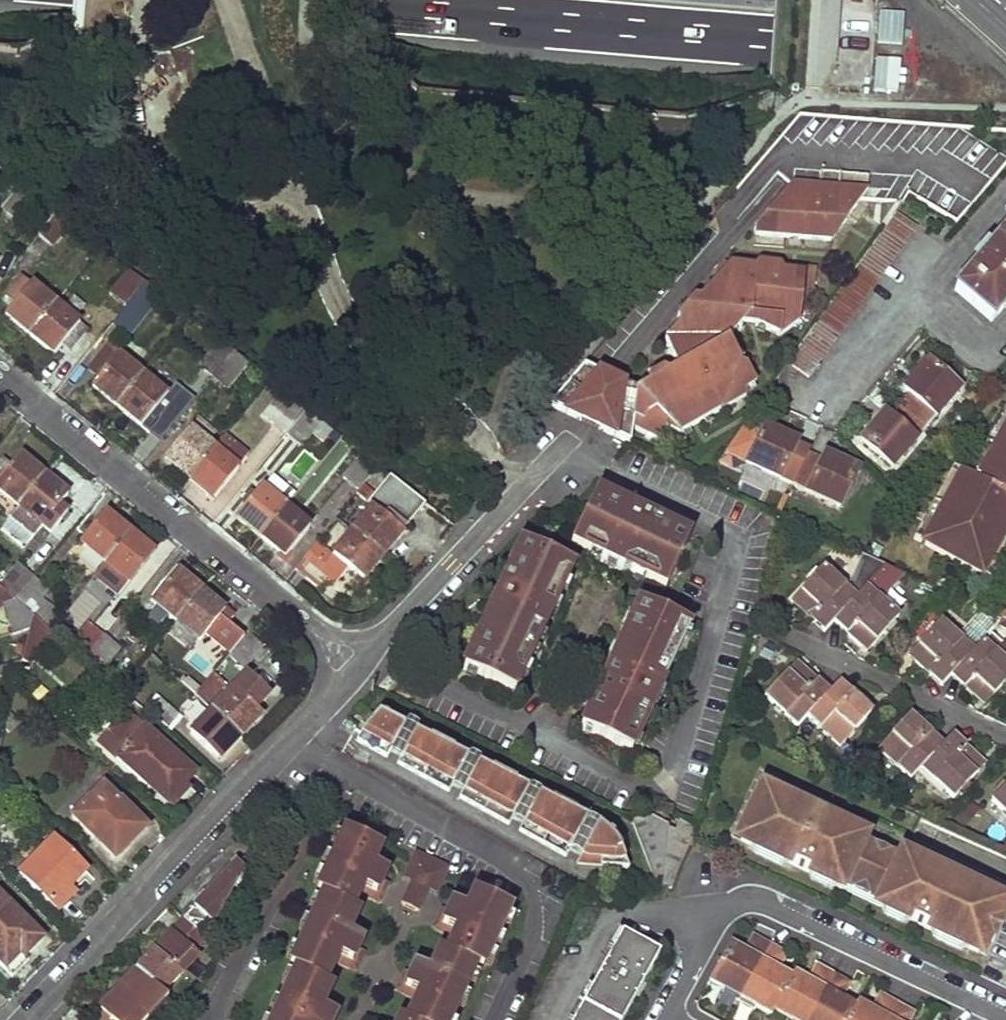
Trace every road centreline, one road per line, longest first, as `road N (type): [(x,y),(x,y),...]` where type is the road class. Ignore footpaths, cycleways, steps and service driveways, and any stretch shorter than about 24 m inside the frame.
road 1 (motorway): [(212,0),(1005,56)]
road 2 (residential): [(25,1019),(355,672)]
road 3 (residential): [(0,374),(314,628),(355,672)]
road 4 (residential): [(1005,1019),(781,906),(746,902),(720,915),(676,990),(672,1019)]
road 5 (residential): [(355,672),(613,380)]

